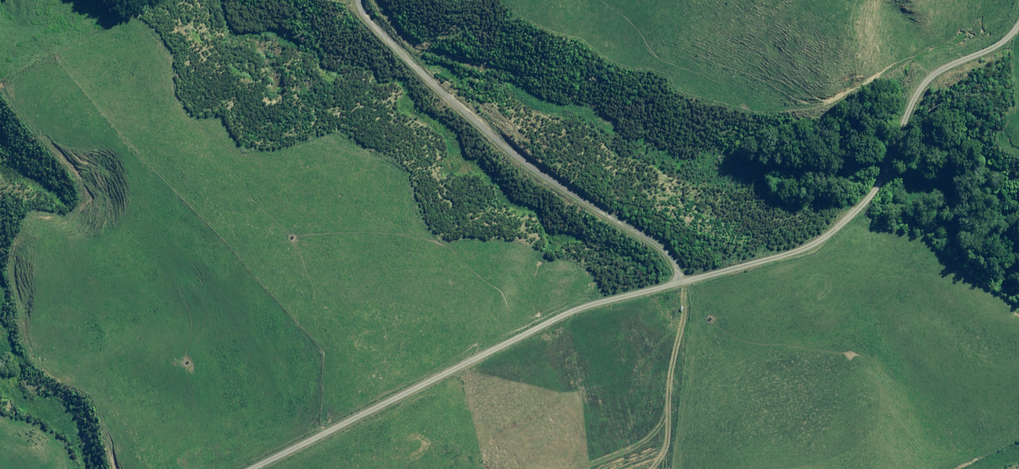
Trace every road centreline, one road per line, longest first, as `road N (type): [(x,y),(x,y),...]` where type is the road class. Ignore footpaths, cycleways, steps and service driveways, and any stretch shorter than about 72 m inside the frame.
road 1 (track): [(230,468),(587,304),(678,283)]
road 2 (track): [(678,283),(796,256),(856,206),(905,116),(946,63),(995,52),(1018,26)]
road 3 (track): [(678,283),(650,248),(453,105),(353,13),(355,0)]

